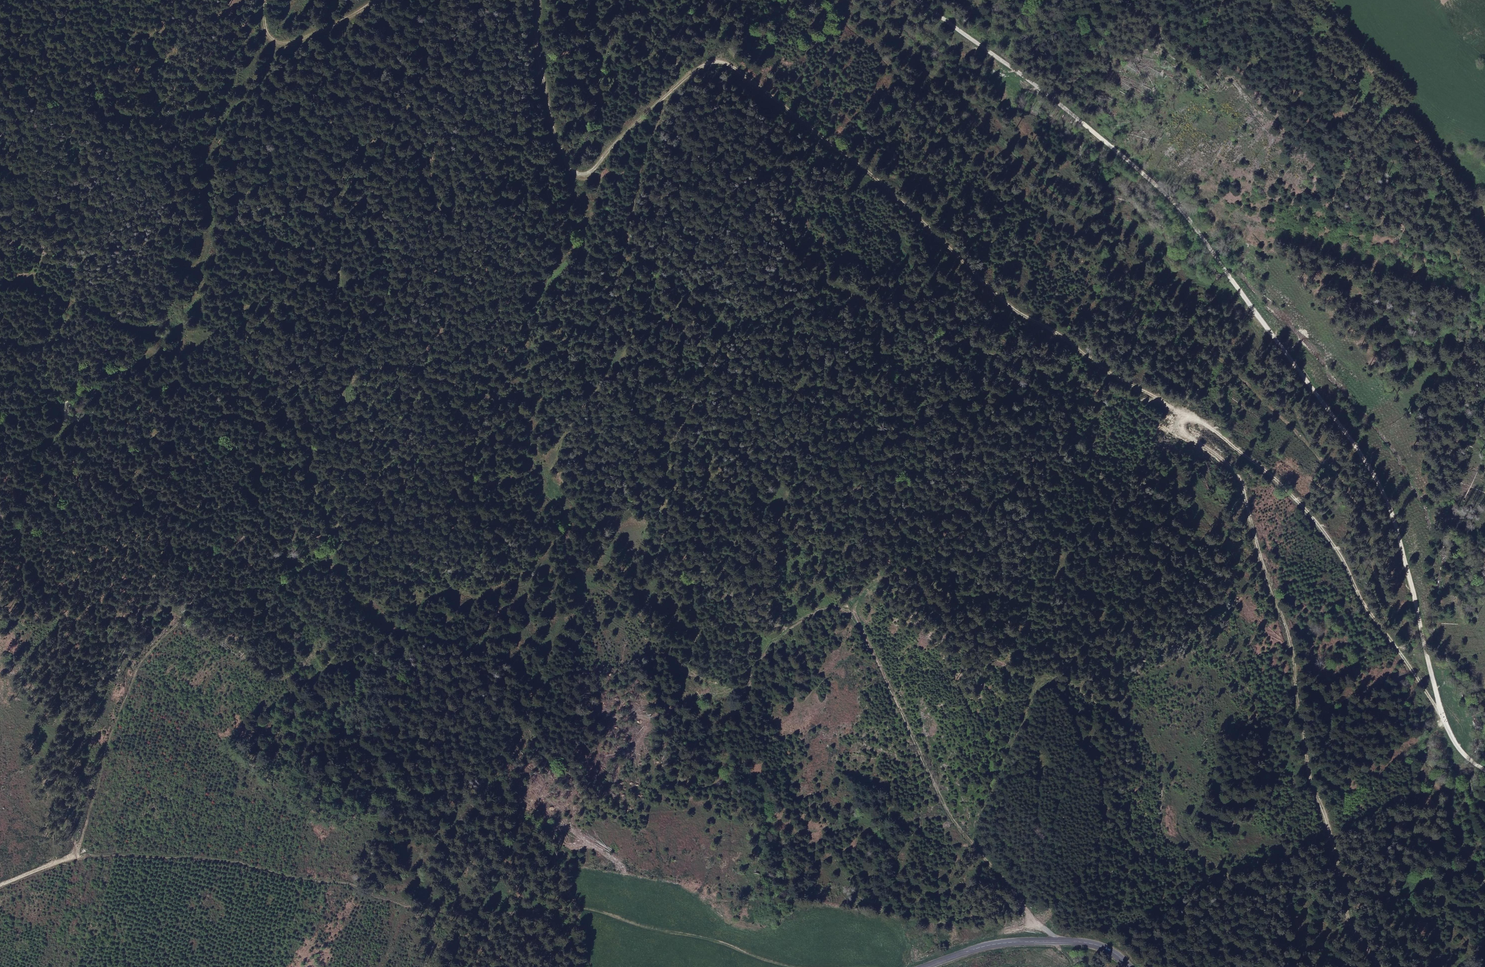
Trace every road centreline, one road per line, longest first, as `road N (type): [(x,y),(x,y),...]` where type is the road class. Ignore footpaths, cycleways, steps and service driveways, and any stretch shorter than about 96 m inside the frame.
road 1 (track): [(1441,712),(1326,535),(1271,476),(1204,423),(1010,304),(898,195),(735,65),(720,60),(693,71),(599,159),(584,167),(571,161),(552,119),(541,0)]
road 2 (track): [(1057,941),(949,814),(851,607),(764,482),(758,433),(734,372),(719,355),(731,312),(746,297),(770,278),(796,277),(1098,388),(1136,398),(1156,393)]
road 3 (track): [(73,858),(109,737),(153,648),(252,571),(323,540),(347,498),(347,322),(333,227),(400,68),(509,0)]
road 4 (track): [(920,0),(1103,141),(1180,213),(1367,463),(1388,504),(1441,712),(1450,734),(1484,771)]
road 5 (track): [(73,858),(202,856),(346,883),(451,912),(576,907),(797,965),(890,966)]
road 6 (track): [(252,571),(330,565),(373,621),(500,656),(535,676),(622,671),(688,639),(697,626),(672,488),(677,453),(719,355)]
road 7 (track): [(1382,966),(1328,830),(1299,718),(1290,634),(1258,552),(1245,489),(1230,462),(1181,432),(1182,412)]
road 8 (track): [(1313,966),(1266,924),(1233,876),(1171,840),(1159,825),(1162,778),(1145,731),(1076,687),(1042,681),(969,839)]
road 9 (track): [(1417,966),(1414,914),(1401,888),(1414,827),(1411,762),(1426,734),(1445,721)]
road 10 (secondary): [(1131,966),(1102,946),(1057,941),(980,947),(921,966)]
road 11 (track): [(68,0),(38,77),(0,137)]
road 12 (track): [(378,0),(310,39),(287,40),(272,35),(267,0)]

